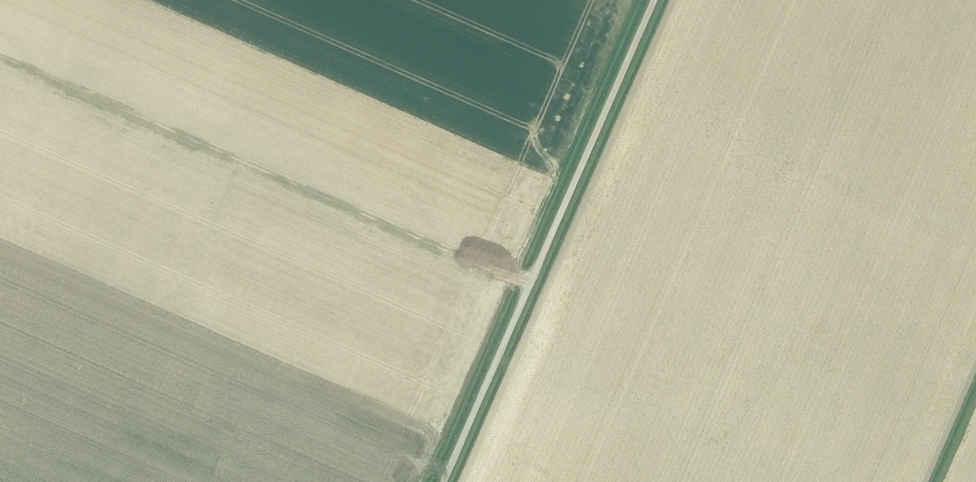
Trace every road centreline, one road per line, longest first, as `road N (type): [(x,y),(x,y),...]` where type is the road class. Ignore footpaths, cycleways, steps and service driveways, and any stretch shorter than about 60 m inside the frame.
road 1 (unclassified): [(451,481),(662,0)]

